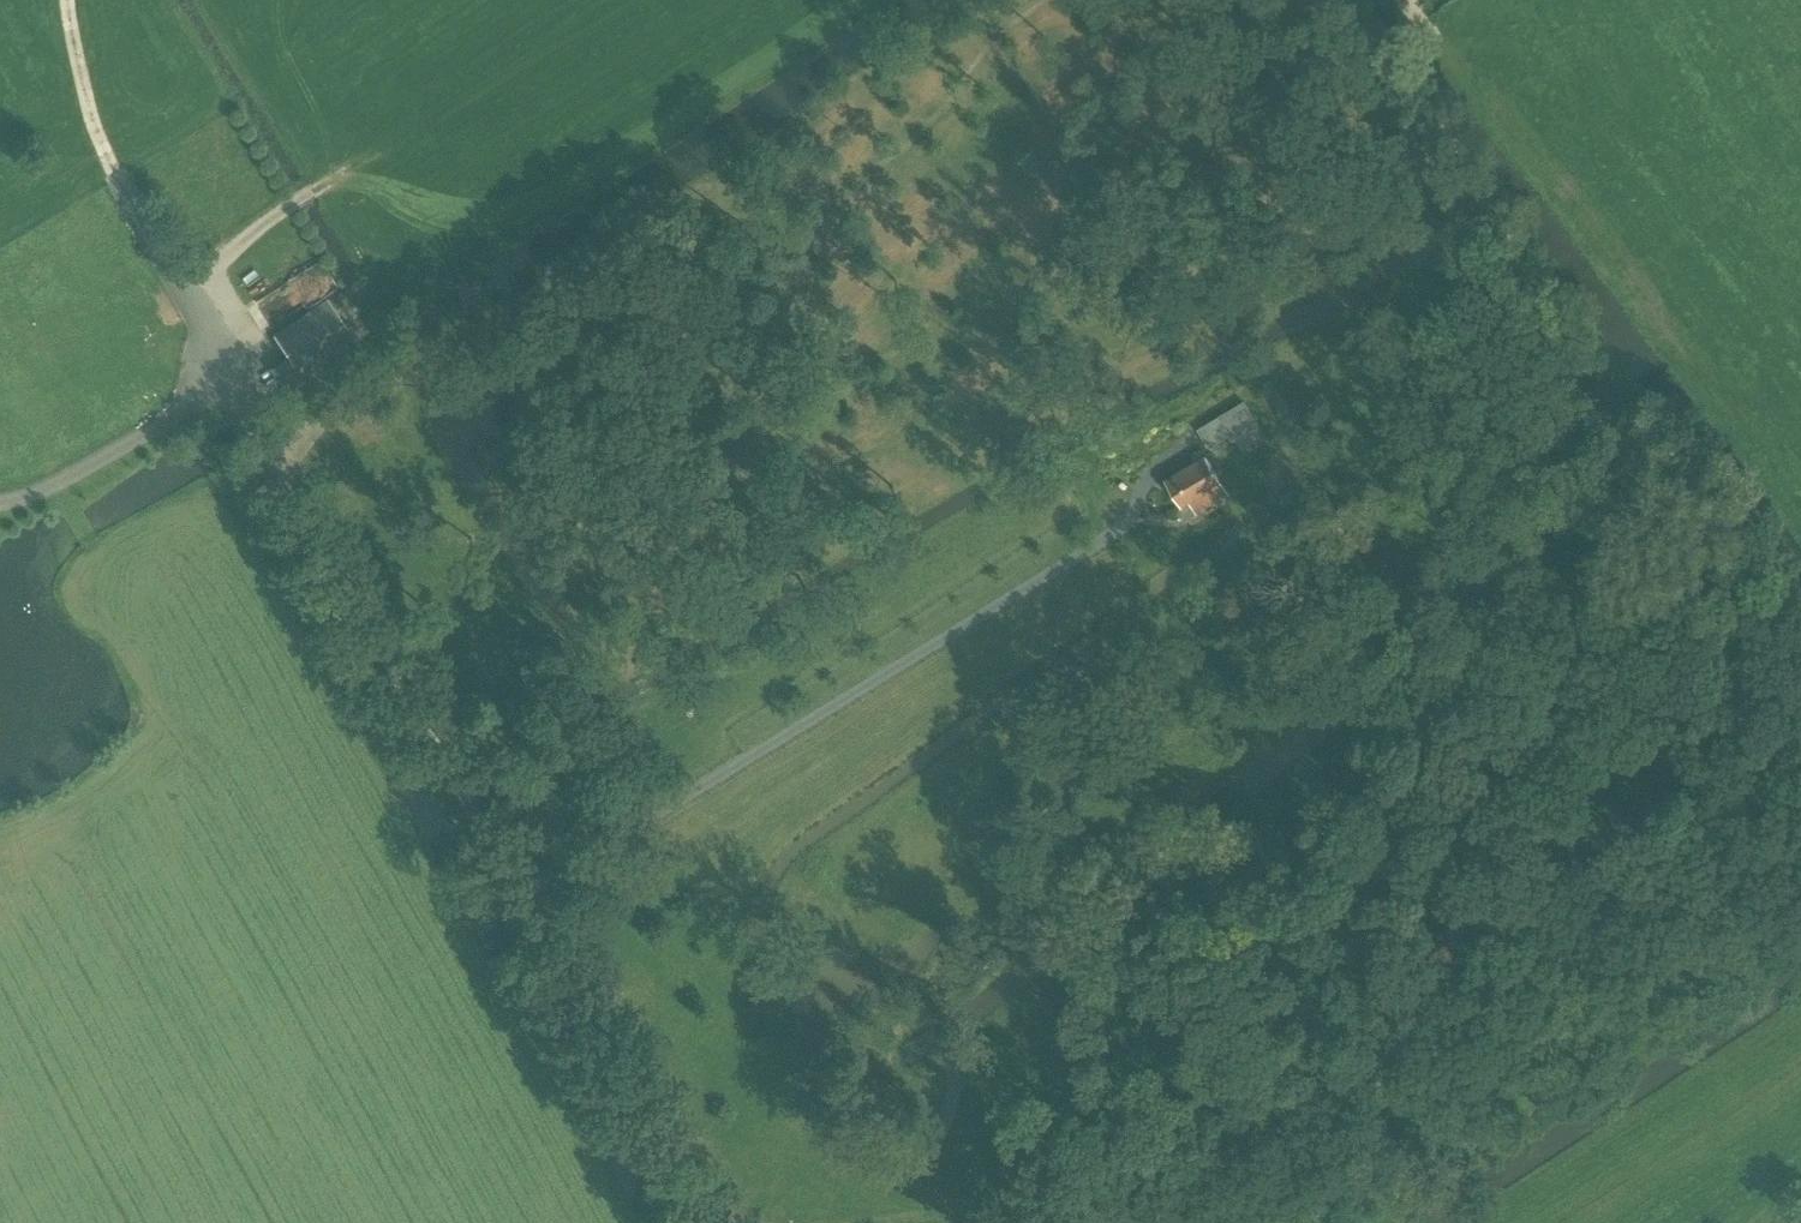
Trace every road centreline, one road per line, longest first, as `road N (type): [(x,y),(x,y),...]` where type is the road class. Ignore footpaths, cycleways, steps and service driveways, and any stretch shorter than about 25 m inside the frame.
road 1 (track): [(70,0),(93,127),(230,373),(222,382),(699,1222)]

